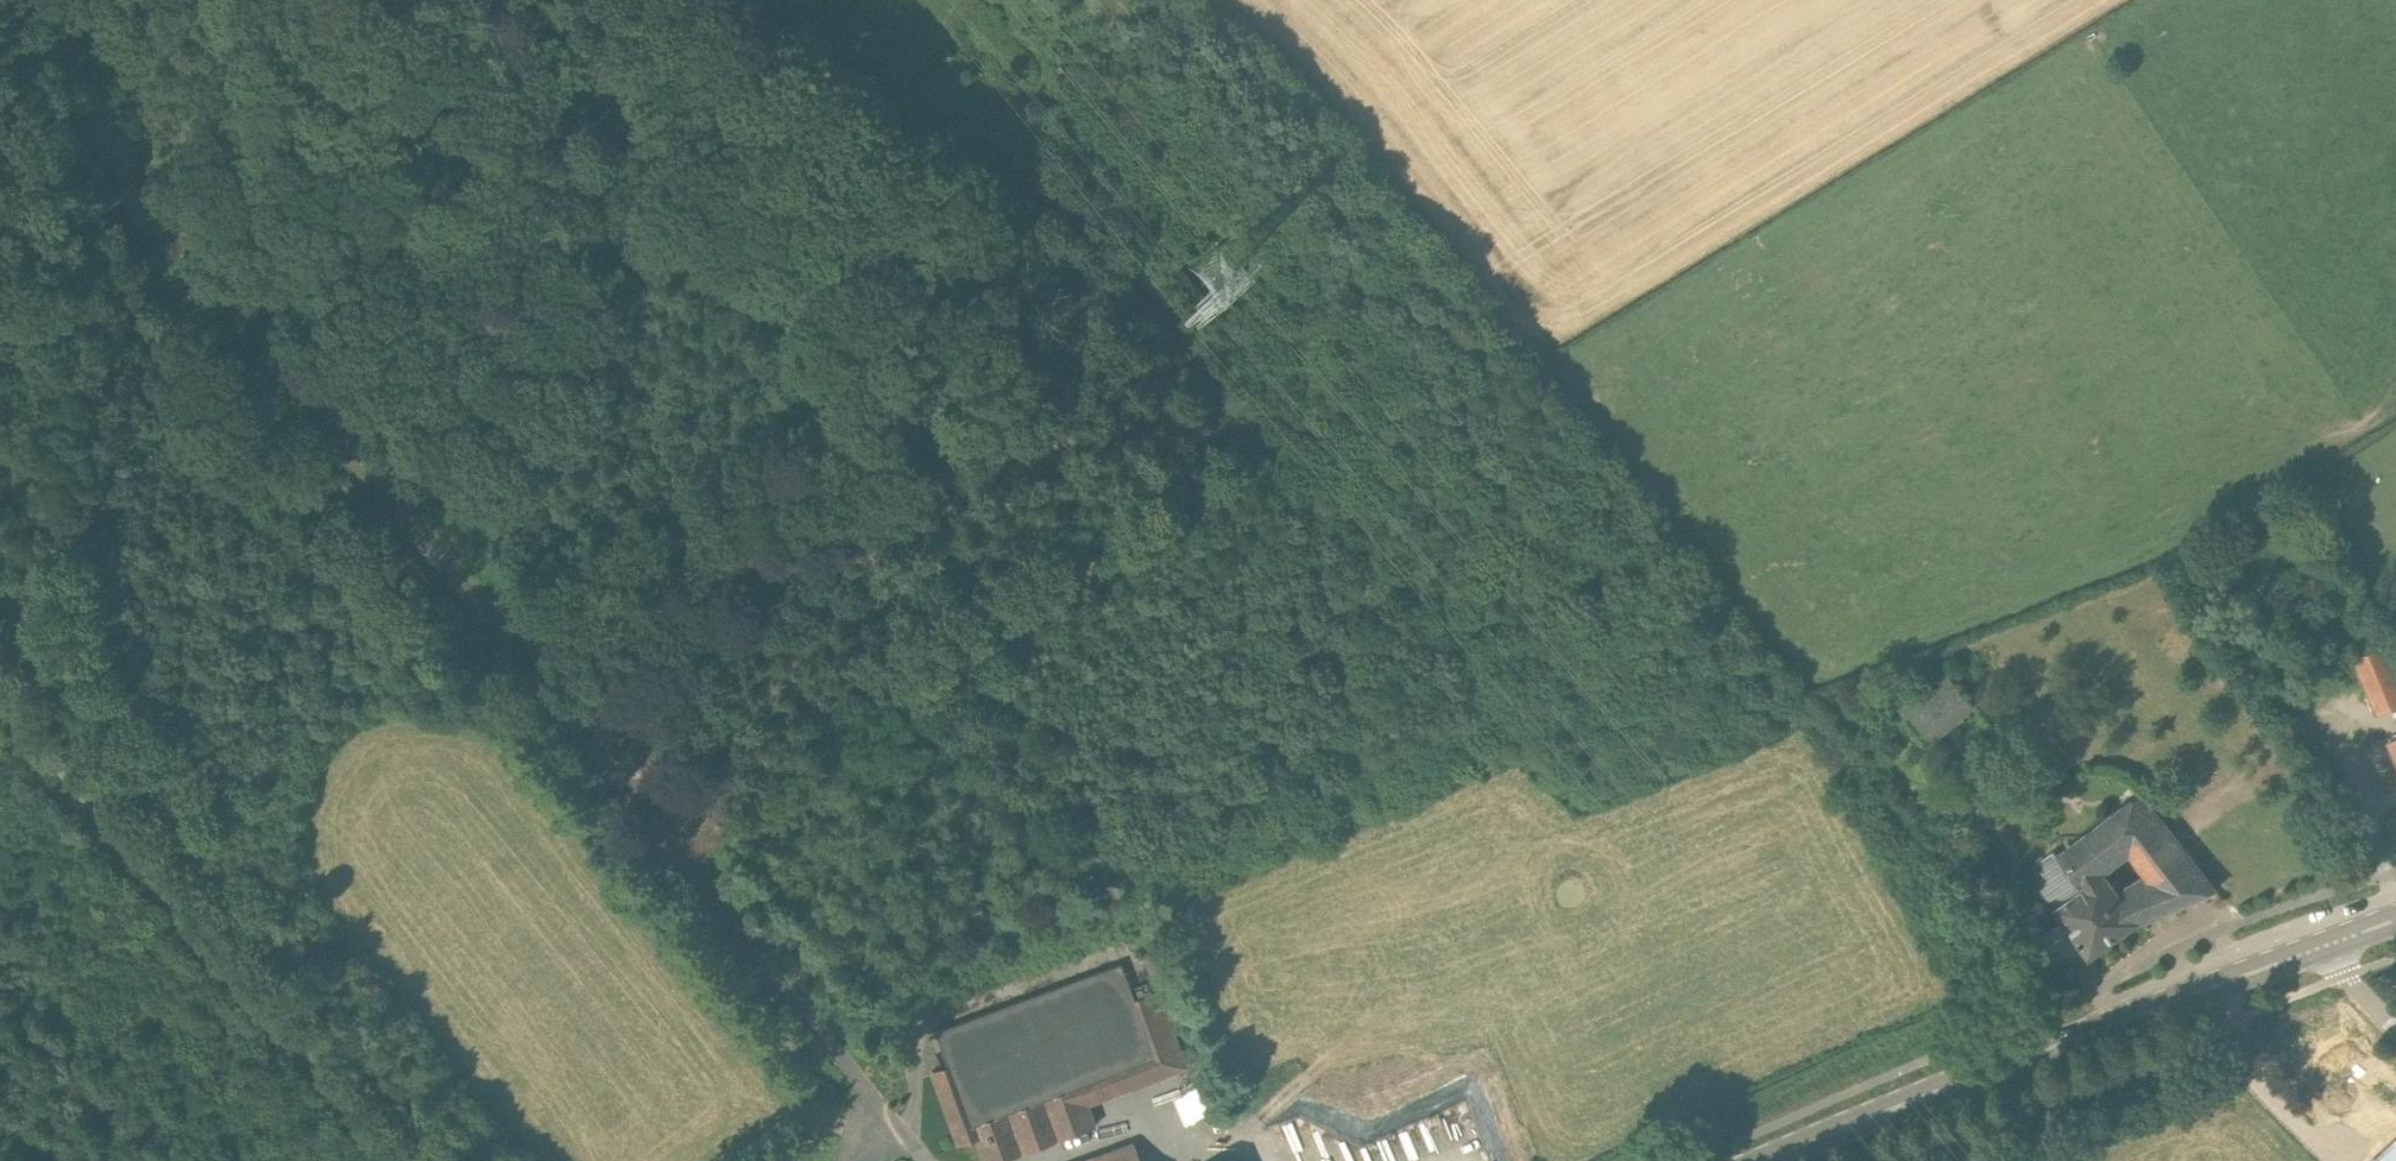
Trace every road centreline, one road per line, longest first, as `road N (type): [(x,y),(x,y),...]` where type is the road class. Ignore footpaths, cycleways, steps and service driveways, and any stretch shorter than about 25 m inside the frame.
road 1 (secondary): [(1775,1160),(2395,918)]
road 2 (unclassified): [(389,1160),(0,698)]

